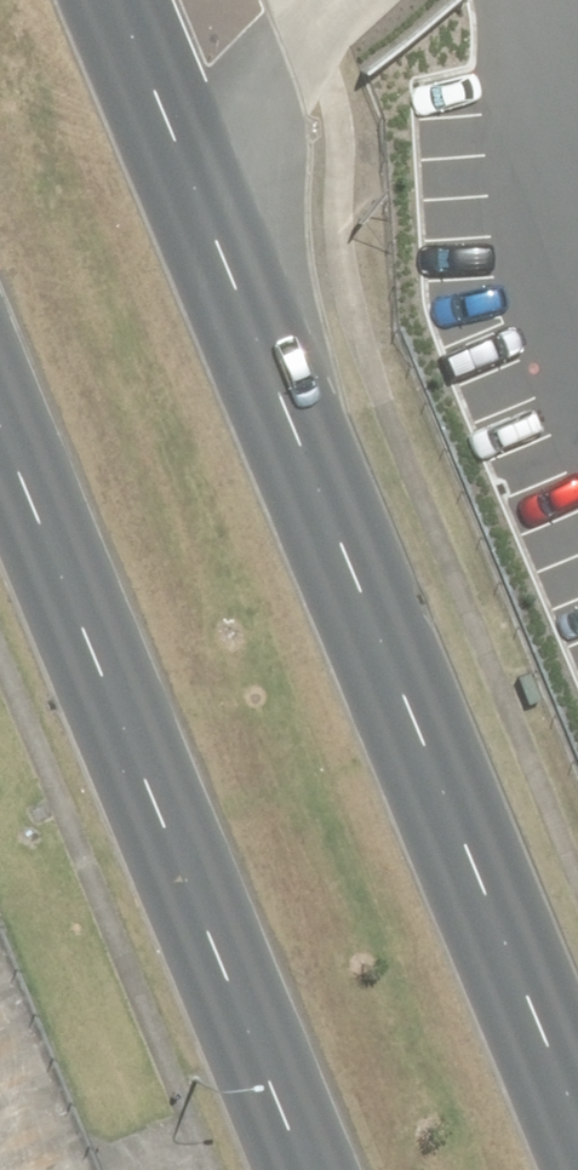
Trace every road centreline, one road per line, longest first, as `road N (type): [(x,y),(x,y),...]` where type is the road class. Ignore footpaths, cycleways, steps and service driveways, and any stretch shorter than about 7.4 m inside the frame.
road 1 (primary): [(162,0),(577,995)]
road 2 (primary): [(325,1169),(0,383)]

